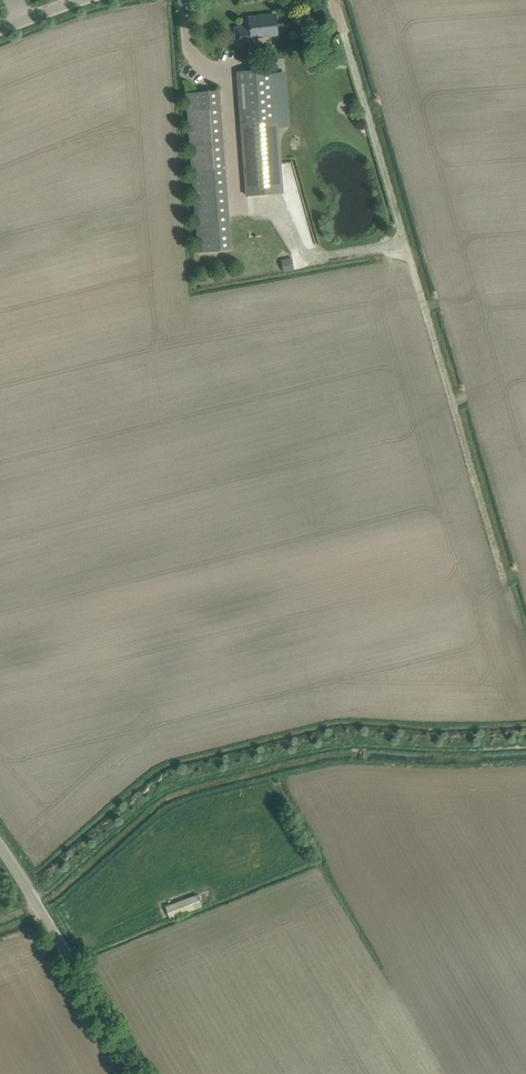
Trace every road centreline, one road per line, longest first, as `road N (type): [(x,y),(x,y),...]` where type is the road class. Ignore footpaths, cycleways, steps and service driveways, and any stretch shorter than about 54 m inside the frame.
road 1 (track): [(525,745),(350,744),(173,787),(25,909),(0,919)]
road 2 (track): [(504,586),(345,39)]
road 3 (unclassified): [(137,1073),(0,845)]

